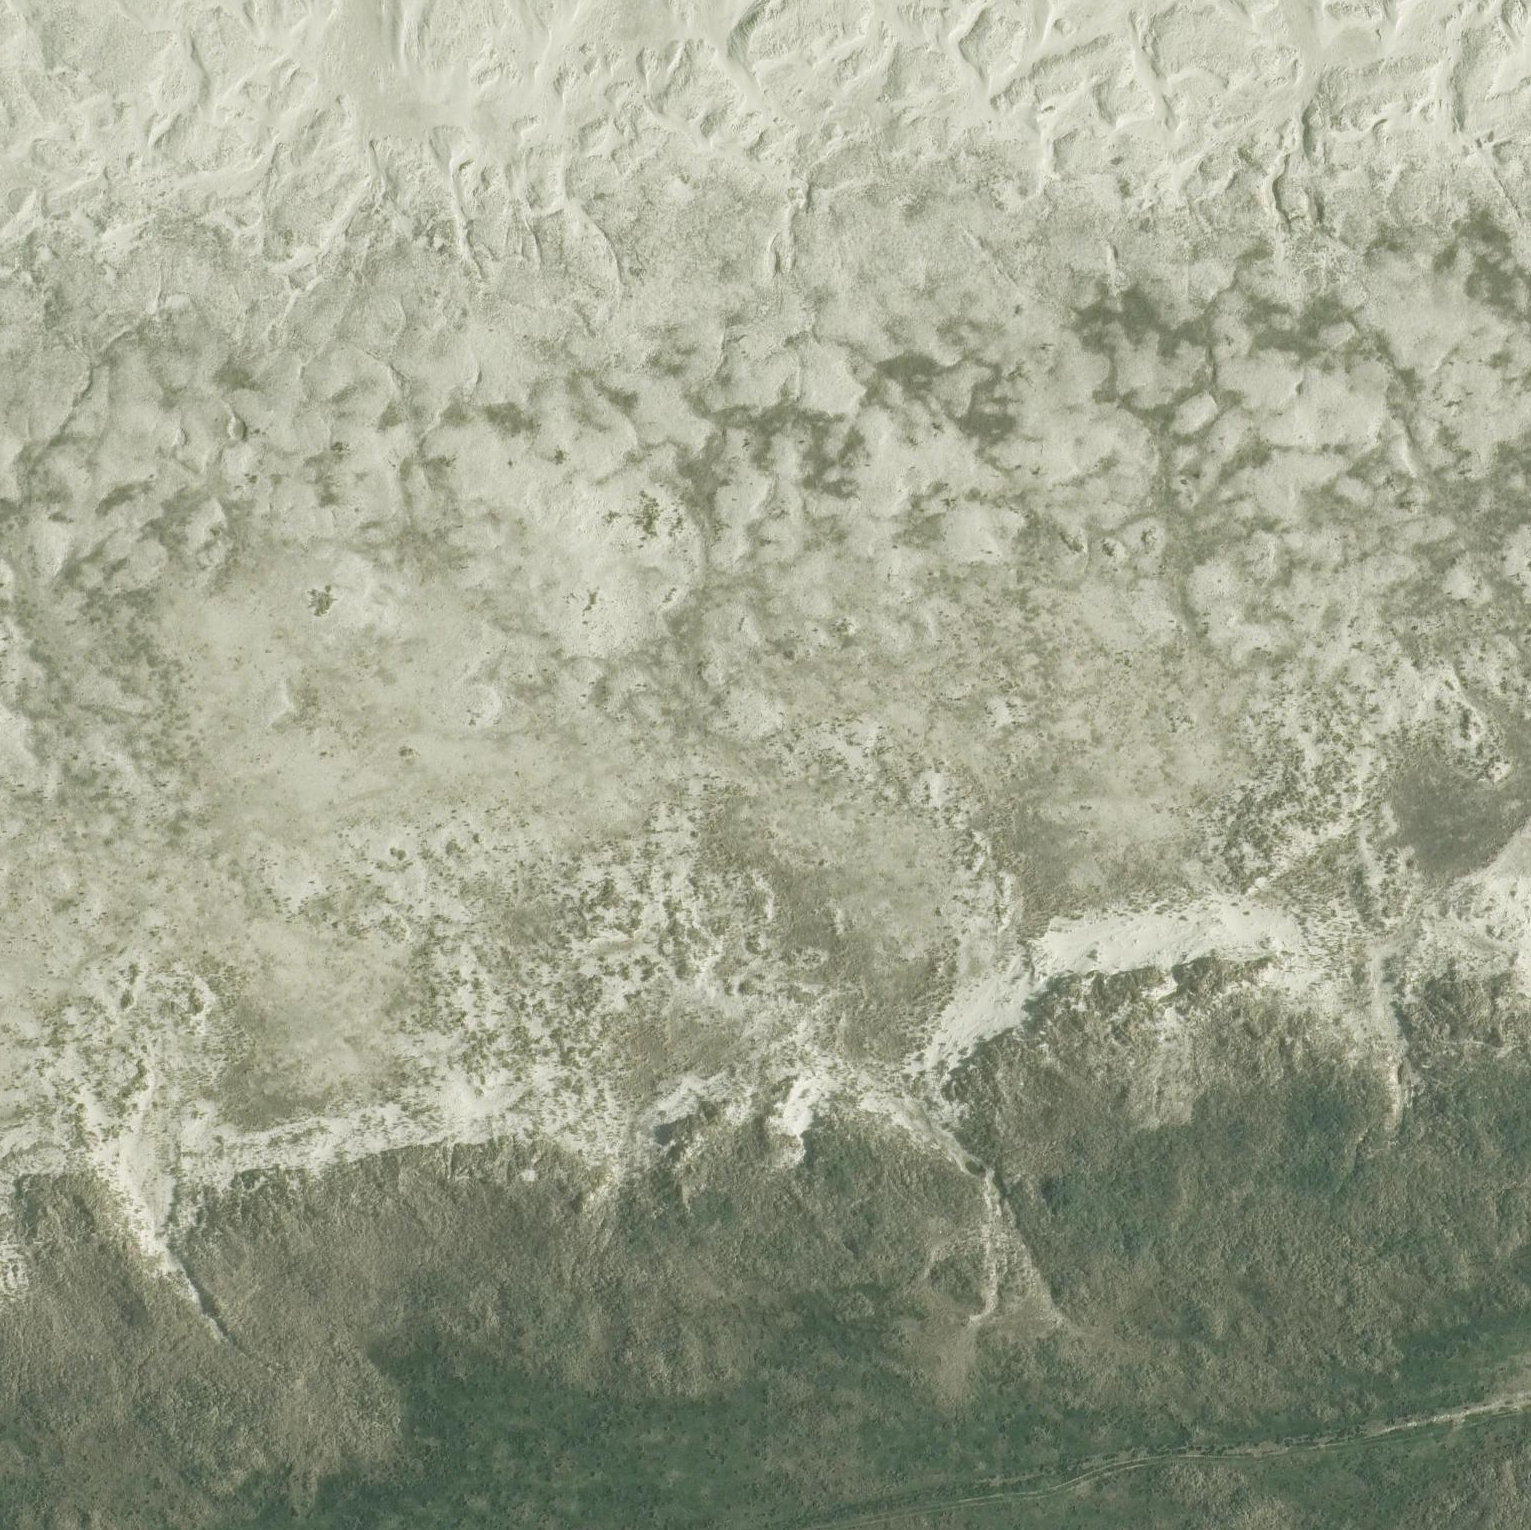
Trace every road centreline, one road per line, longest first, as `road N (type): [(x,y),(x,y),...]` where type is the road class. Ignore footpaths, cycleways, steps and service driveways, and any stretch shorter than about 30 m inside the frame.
road 1 (track): [(786,1529),(983,1487),(1295,1443),(1530,1399)]

